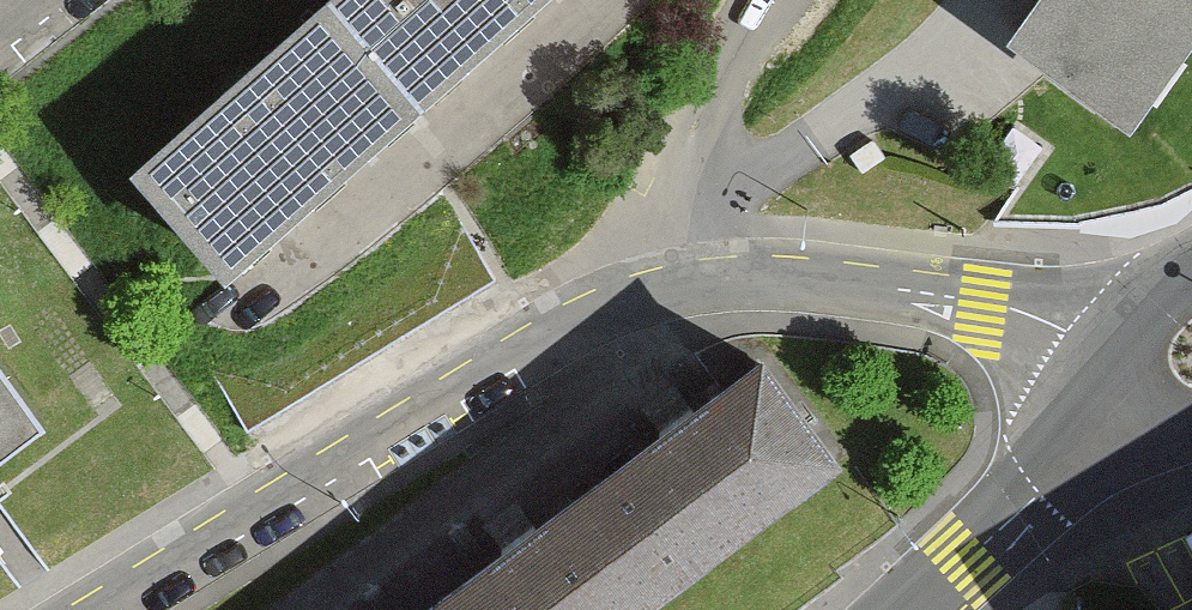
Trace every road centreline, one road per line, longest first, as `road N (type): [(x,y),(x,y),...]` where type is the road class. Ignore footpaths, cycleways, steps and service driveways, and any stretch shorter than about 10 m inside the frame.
road 1 (residential): [(1125,343),(980,301),(754,281),(685,285),(549,334),(97,609)]
road 2 (residential): [(910,609),(1119,423)]

